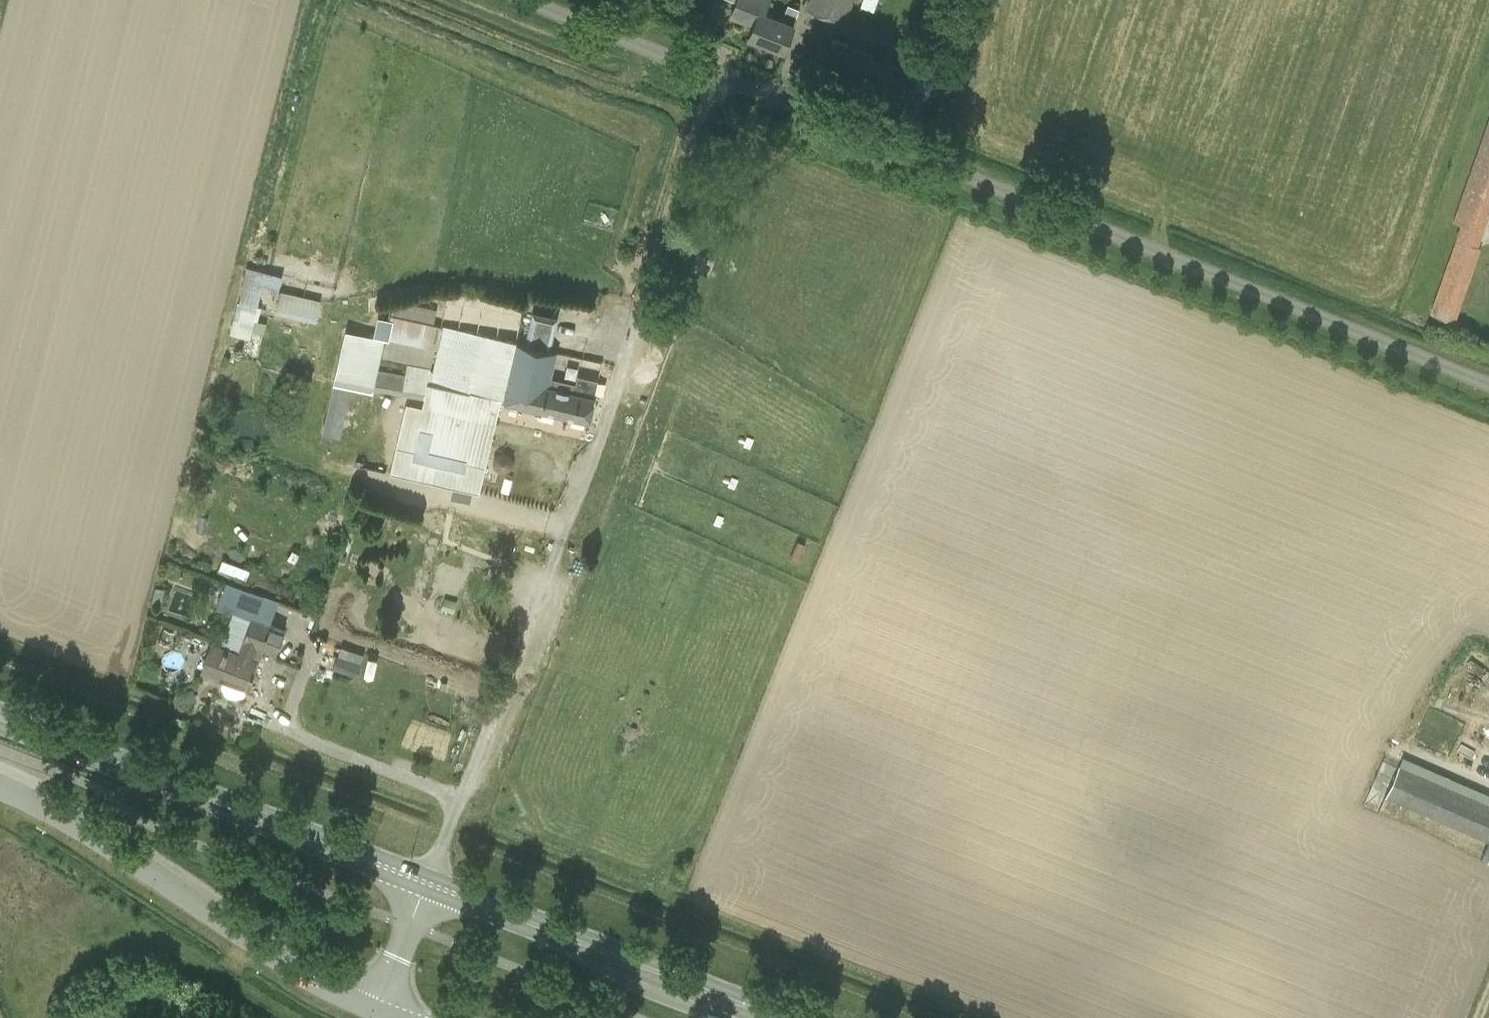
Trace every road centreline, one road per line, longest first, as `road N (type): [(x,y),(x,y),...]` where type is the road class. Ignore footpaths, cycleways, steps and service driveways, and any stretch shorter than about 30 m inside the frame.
road 1 (unclassified): [(1488,384),(526,0)]
road 2 (primary): [(0,715),(427,883)]
road 3 (unclassified): [(375,1011),(0,786)]
road 4 (primary): [(427,883),(778,1017)]
road 5 (unclassified): [(375,1011),(427,883)]

